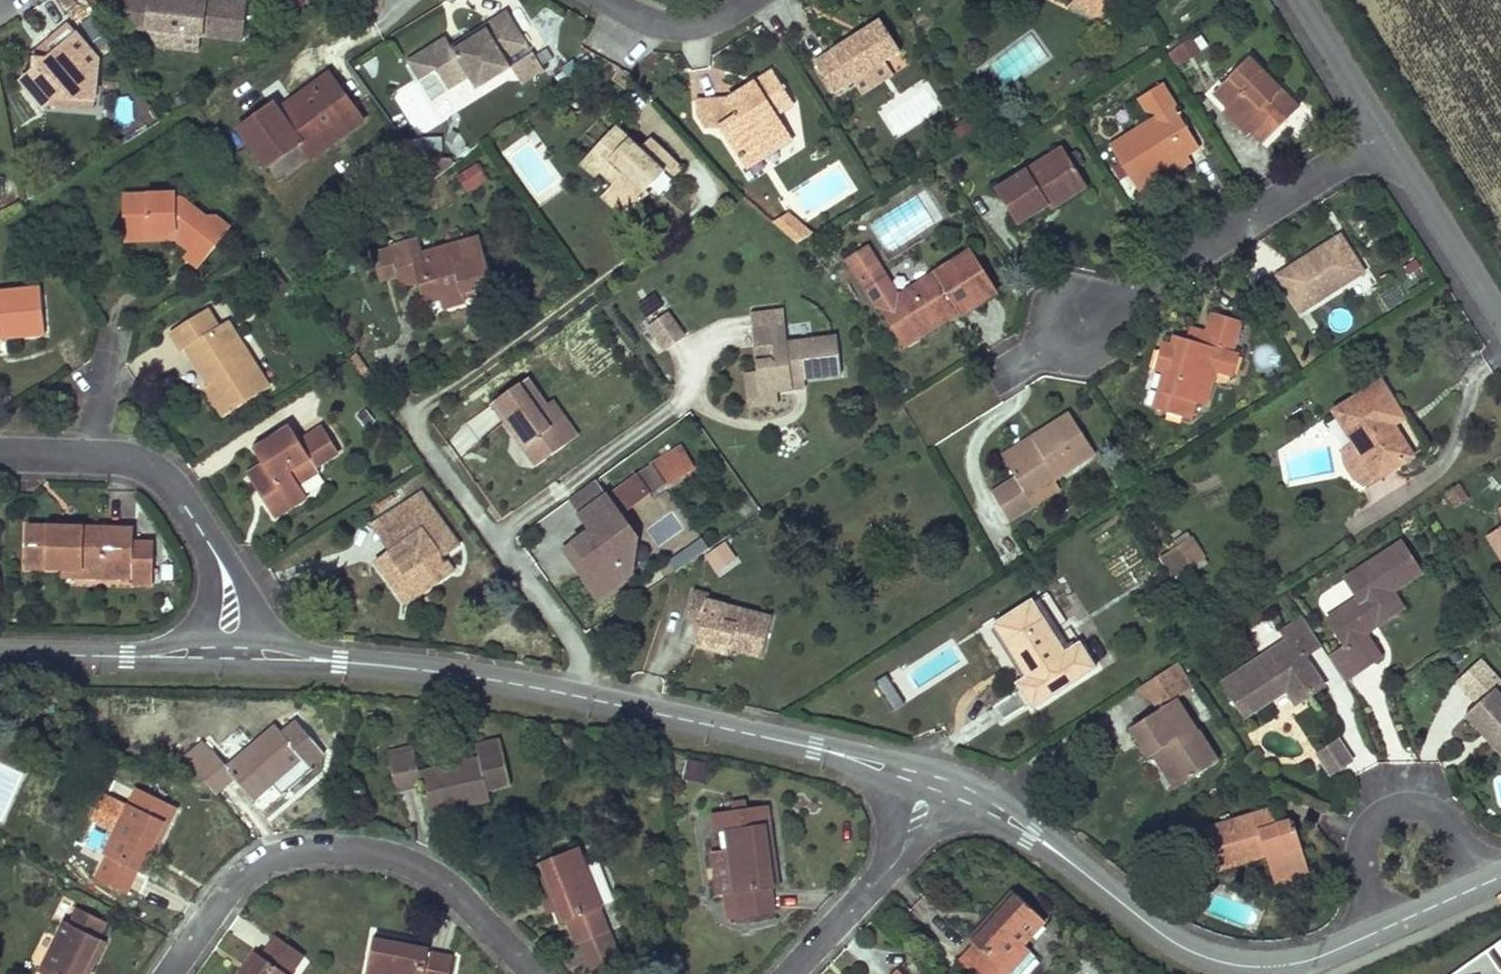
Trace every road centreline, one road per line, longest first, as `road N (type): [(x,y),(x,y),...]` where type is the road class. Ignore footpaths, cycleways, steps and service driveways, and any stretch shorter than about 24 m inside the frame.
road 1 (residential): [(239,652),(425,668),(611,702),(930,780)]
road 2 (residential): [(170,973),(236,882),(268,858),(301,849),(377,850),(429,868),(535,973)]
road 3 (residential): [(930,780),(1030,832),(1169,939),(1225,960),(1276,967)]
road 4 (residential): [(1385,135),(1056,323)]
road 5 (residential): [(0,455),(116,456),(158,471),(238,592),(239,652)]
road 6 (track): [(611,702),(415,405)]
road 7 (residential): [(1377,932),(1367,881),(1372,827),(1404,805),(1443,814),(1493,878)]
road 8 (residential): [(791,973),(893,866),(930,780)]
road 9 (residential): [(0,648),(239,652)]
road 10 (residential): [(1500,317),(1385,135)]
road 11 (residential): [(1385,135),(1298,0)]
road 12 (residential): [(741,0),(690,22),(643,17),(614,0)]
road 13 (residential): [(1377,932),(1493,878)]

